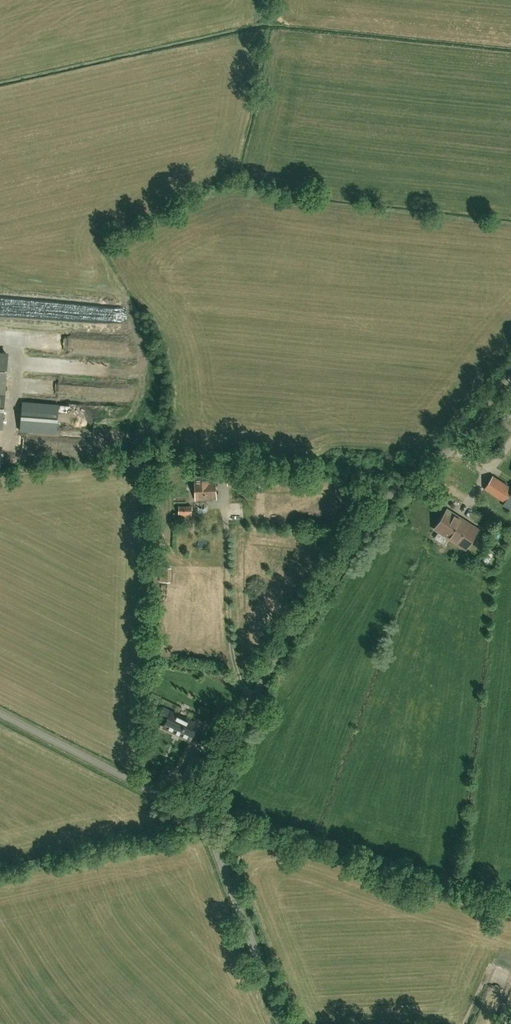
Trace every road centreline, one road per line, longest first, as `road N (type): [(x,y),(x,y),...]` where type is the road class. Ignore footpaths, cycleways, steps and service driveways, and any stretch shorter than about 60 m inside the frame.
road 1 (unclassified): [(204,807),(254,697),(365,528),(510,376)]
road 2 (unclassified): [(284,1023),(204,807)]
road 3 (unclassified): [(204,807),(178,802),(0,712)]

